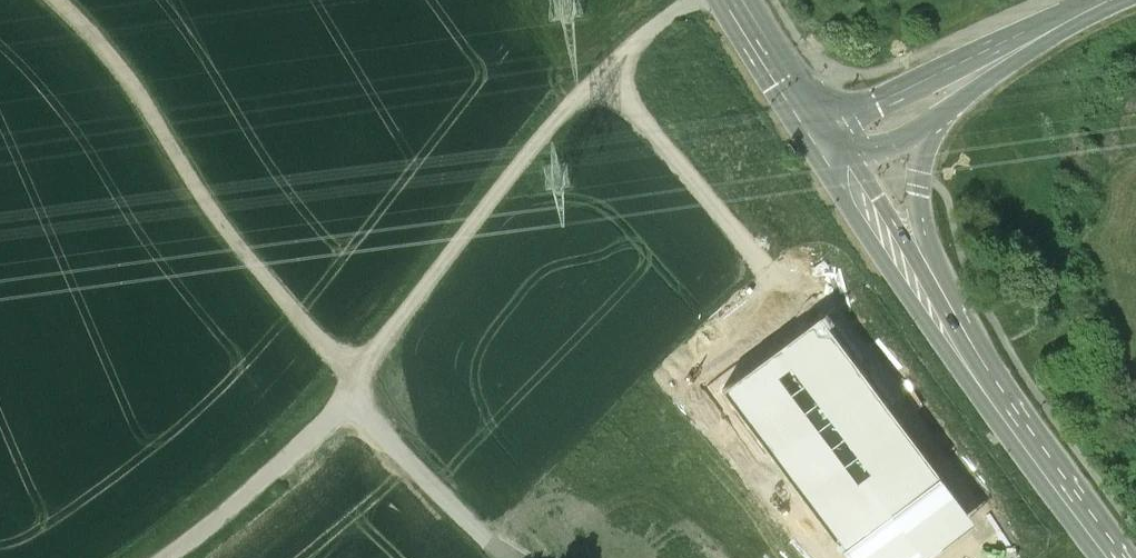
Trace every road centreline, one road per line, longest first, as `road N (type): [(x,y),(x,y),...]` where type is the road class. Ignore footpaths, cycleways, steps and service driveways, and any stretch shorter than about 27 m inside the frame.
road 1 (track): [(684,0),(570,104),(460,234),(353,384)]
road 2 (track): [(353,384),(232,242),(124,74),(57,0)]
road 3 (tertiary): [(925,292),(1117,557)]
road 4 (track): [(353,384),(216,526),(171,557)]
road 5 (track): [(353,384),(371,415),(509,557)]
road 6 (secondary): [(925,292),(919,179),(946,90)]
road 7 (secondary): [(946,90),(1110,0)]
road 8 (secondary): [(738,0),(830,150)]
road 9 (tertiary): [(830,150),(925,292)]
road 10 (secondary): [(830,150),(946,90)]

